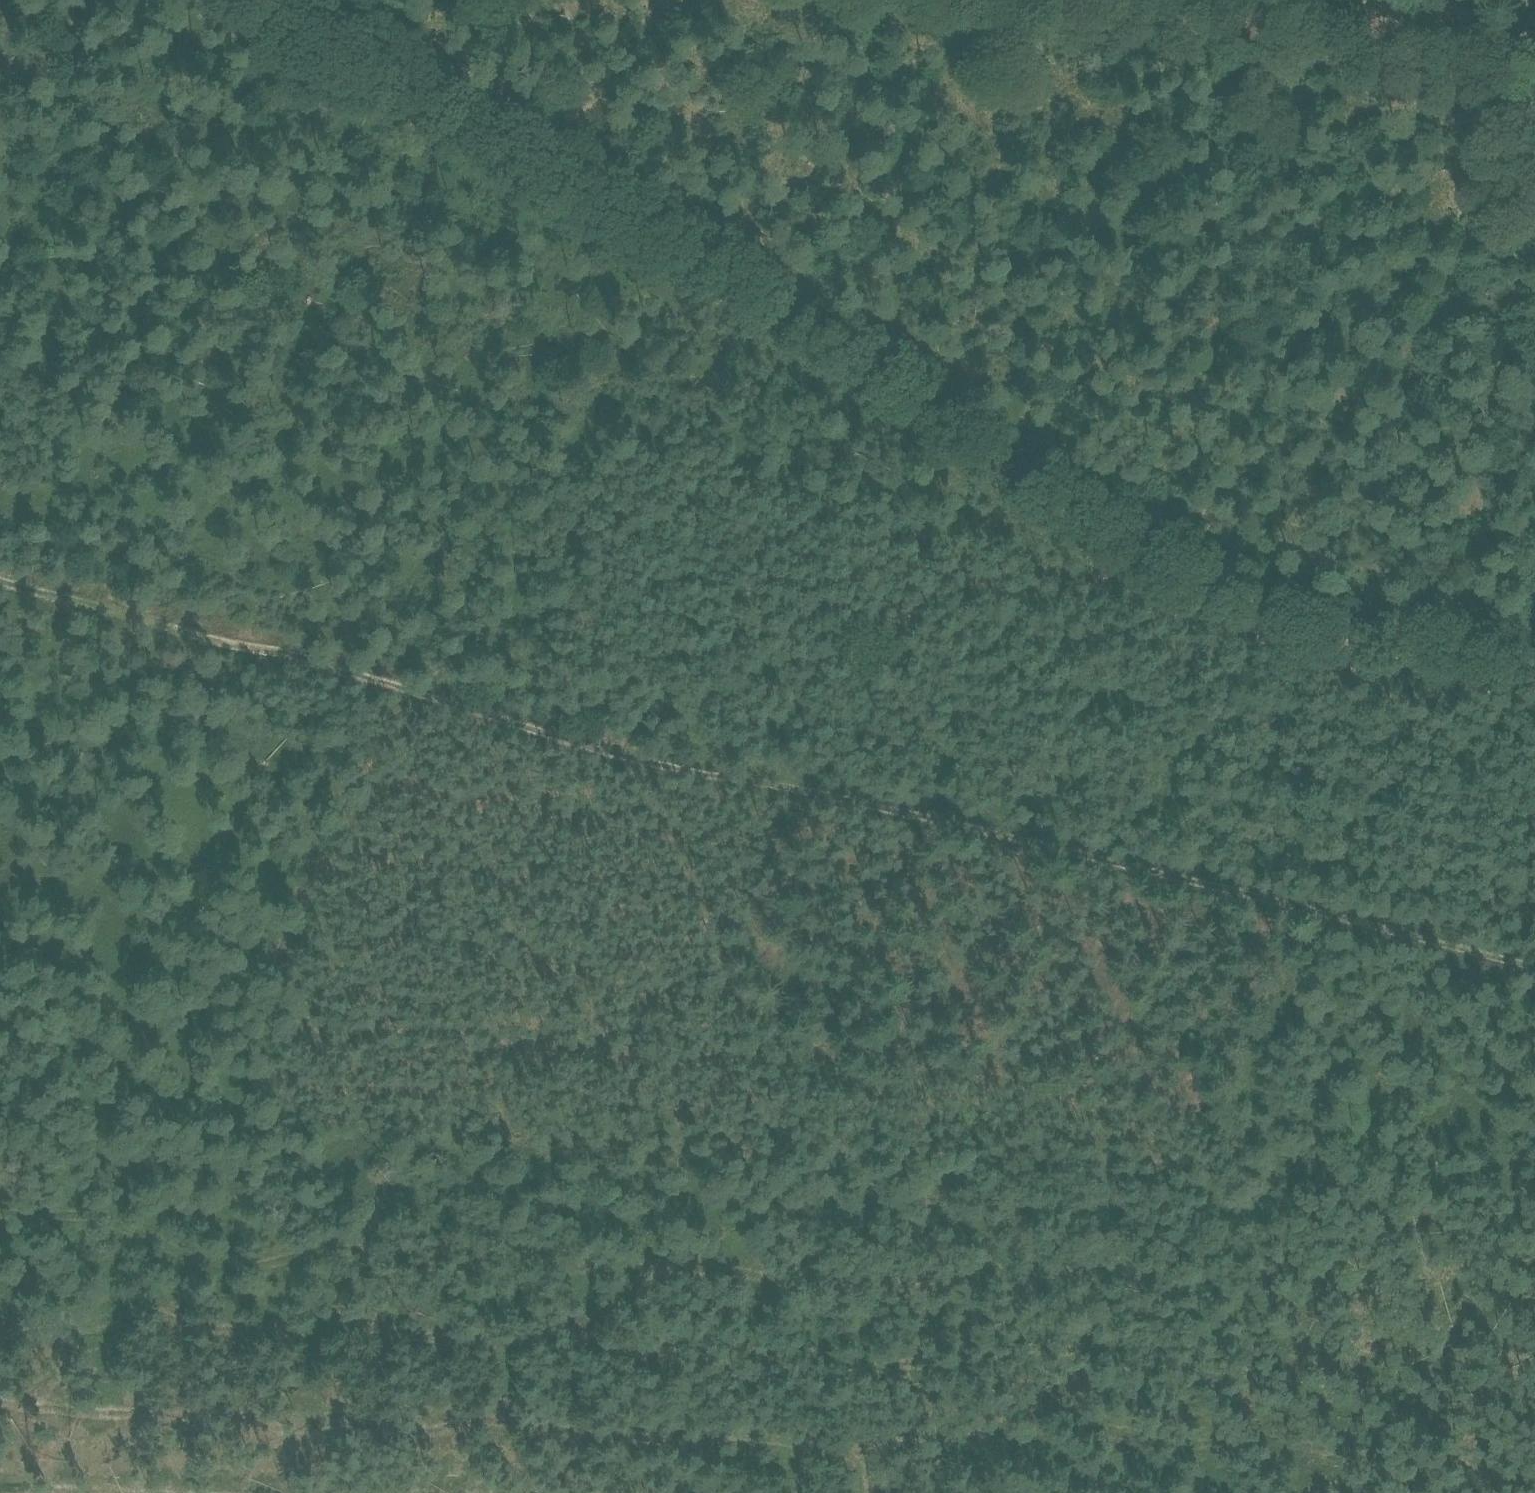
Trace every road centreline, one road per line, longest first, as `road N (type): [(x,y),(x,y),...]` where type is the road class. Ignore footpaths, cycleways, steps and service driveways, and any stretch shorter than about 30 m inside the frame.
road 1 (track): [(0,578),(1534,967)]

